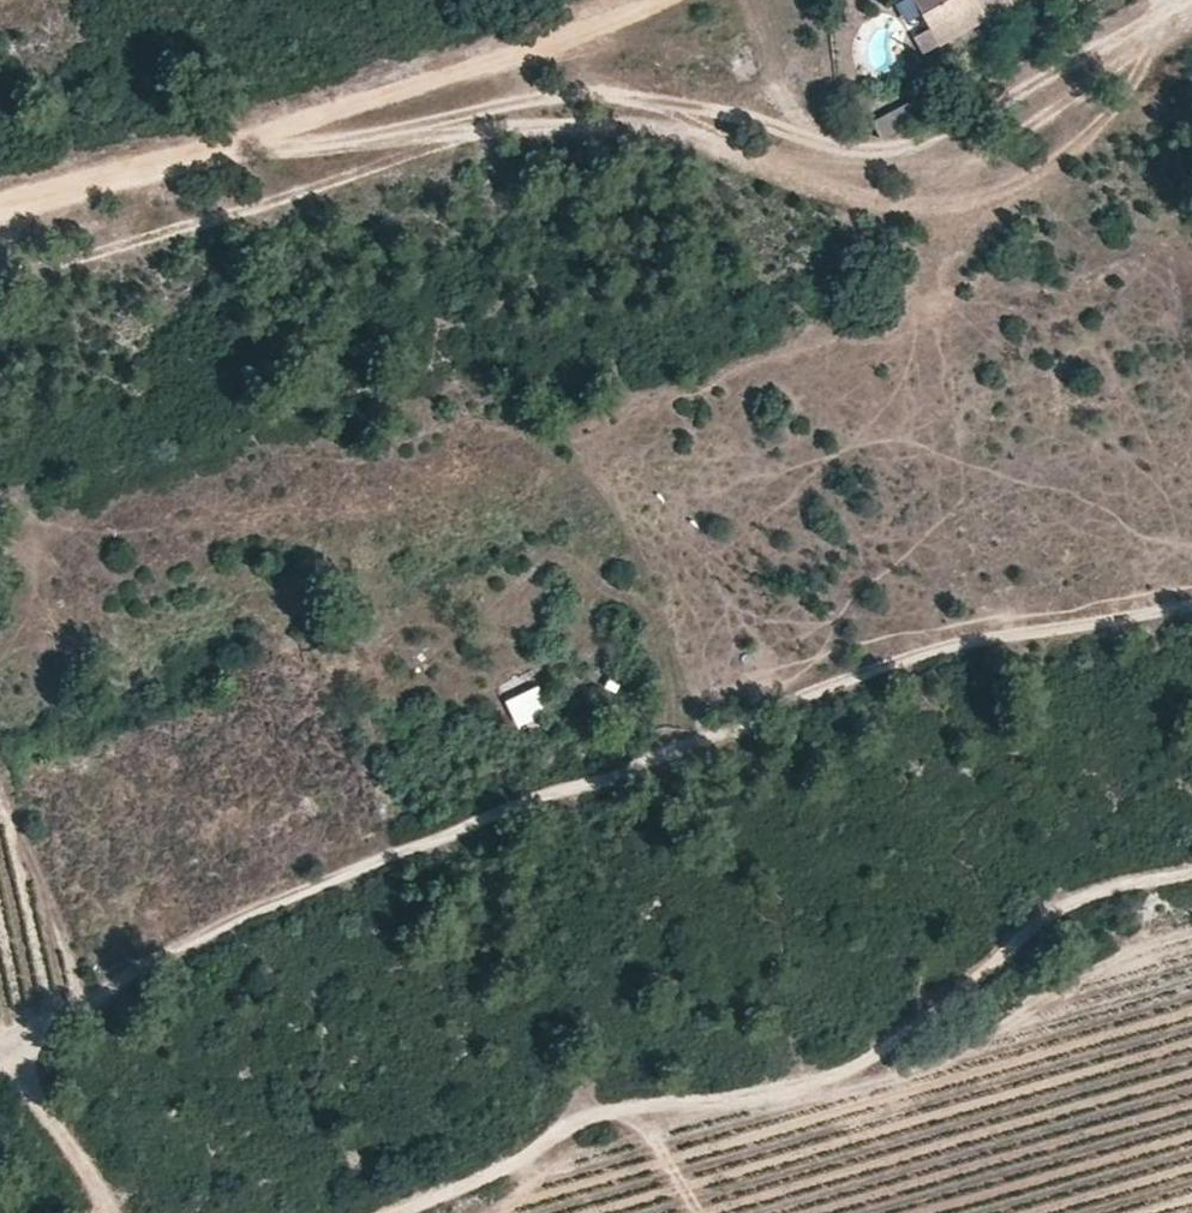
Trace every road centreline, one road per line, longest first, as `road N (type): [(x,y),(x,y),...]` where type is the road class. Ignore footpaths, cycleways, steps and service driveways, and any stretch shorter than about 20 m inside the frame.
road 1 (track): [(1191,610),(980,642),(636,763),(161,954),(10,1062),(0,1061)]
road 2 (track): [(1191,879),(1080,900),(851,1070),(623,1113),(393,1212)]
road 3 (track): [(810,144),(651,90),(121,172),(0,209)]
road 4 (track): [(659,0),(198,160)]
road 5 (track): [(1191,8),(952,136),(852,159),(810,144)]
road 6 (track): [(10,1062),(114,1212)]
road 7 (track): [(754,0),(810,144)]
road 8 (track): [(623,1113),(664,1151),(702,1212)]

